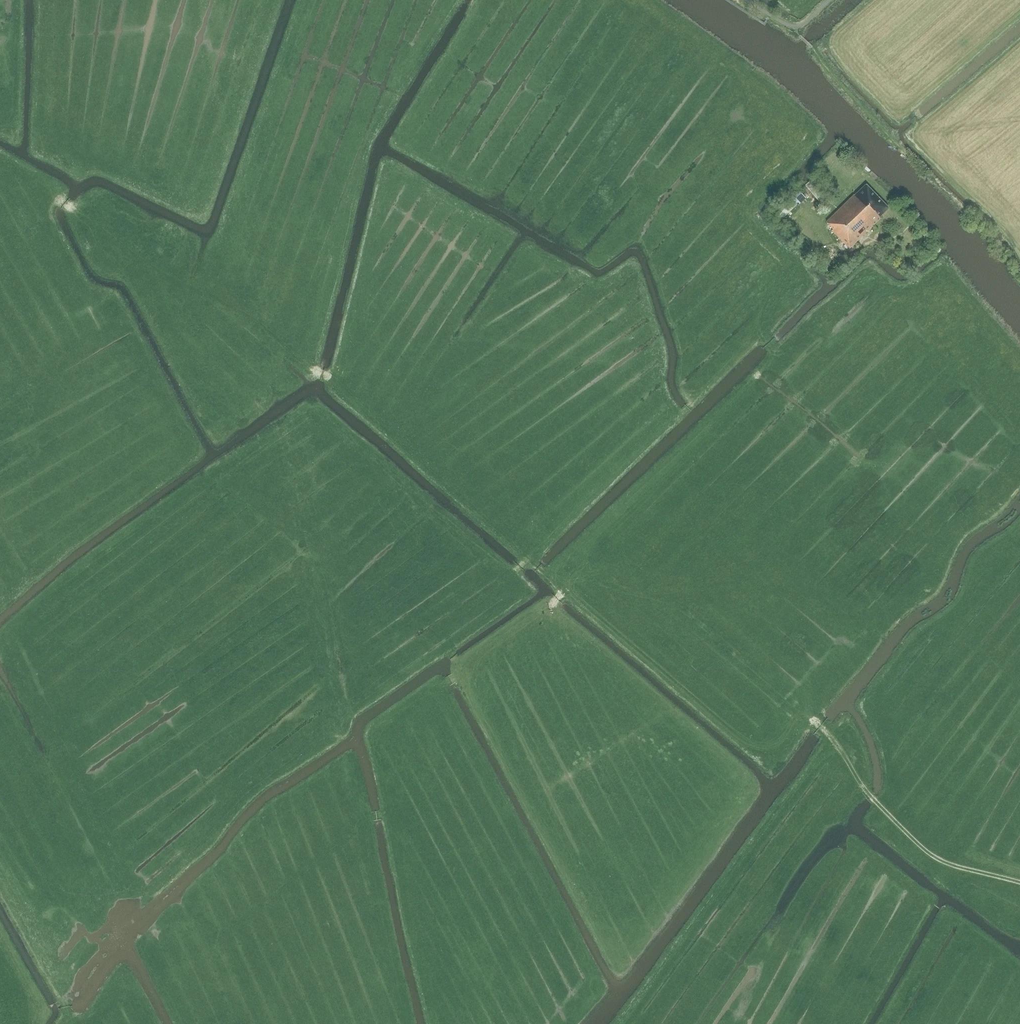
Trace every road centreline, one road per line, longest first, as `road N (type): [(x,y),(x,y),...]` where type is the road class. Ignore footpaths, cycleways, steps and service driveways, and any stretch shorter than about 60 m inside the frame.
road 1 (track): [(1019,884),(923,850),(806,716)]

